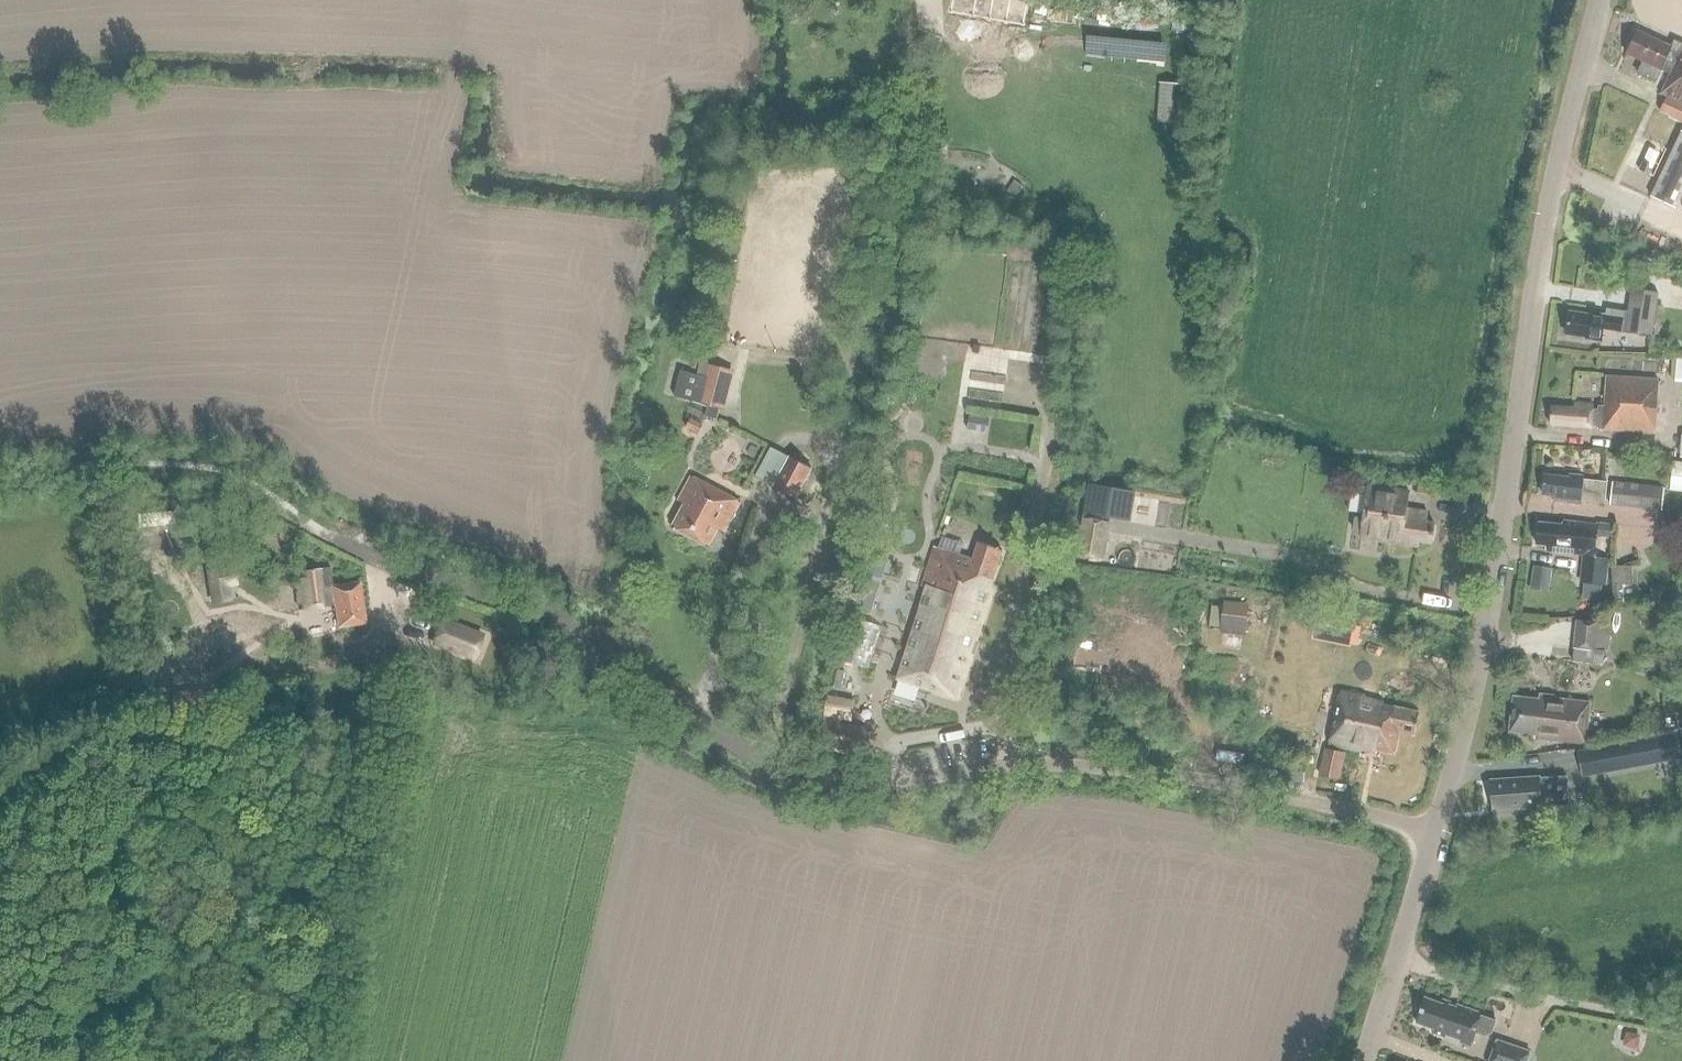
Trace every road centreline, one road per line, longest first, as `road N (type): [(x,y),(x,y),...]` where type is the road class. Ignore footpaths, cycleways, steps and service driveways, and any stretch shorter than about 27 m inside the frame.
road 1 (unclassified): [(1437,828),(1111,766),(992,767),(864,781),(807,776),(725,741),(583,633),(412,573),(325,532)]
road 2 (unclassified): [(1437,828),(1467,738),(1509,547),(1540,301),(1605,0)]
road 3 (track): [(771,762),(839,467)]
road 4 (unclassified): [(1366,1060),(1437,828)]

